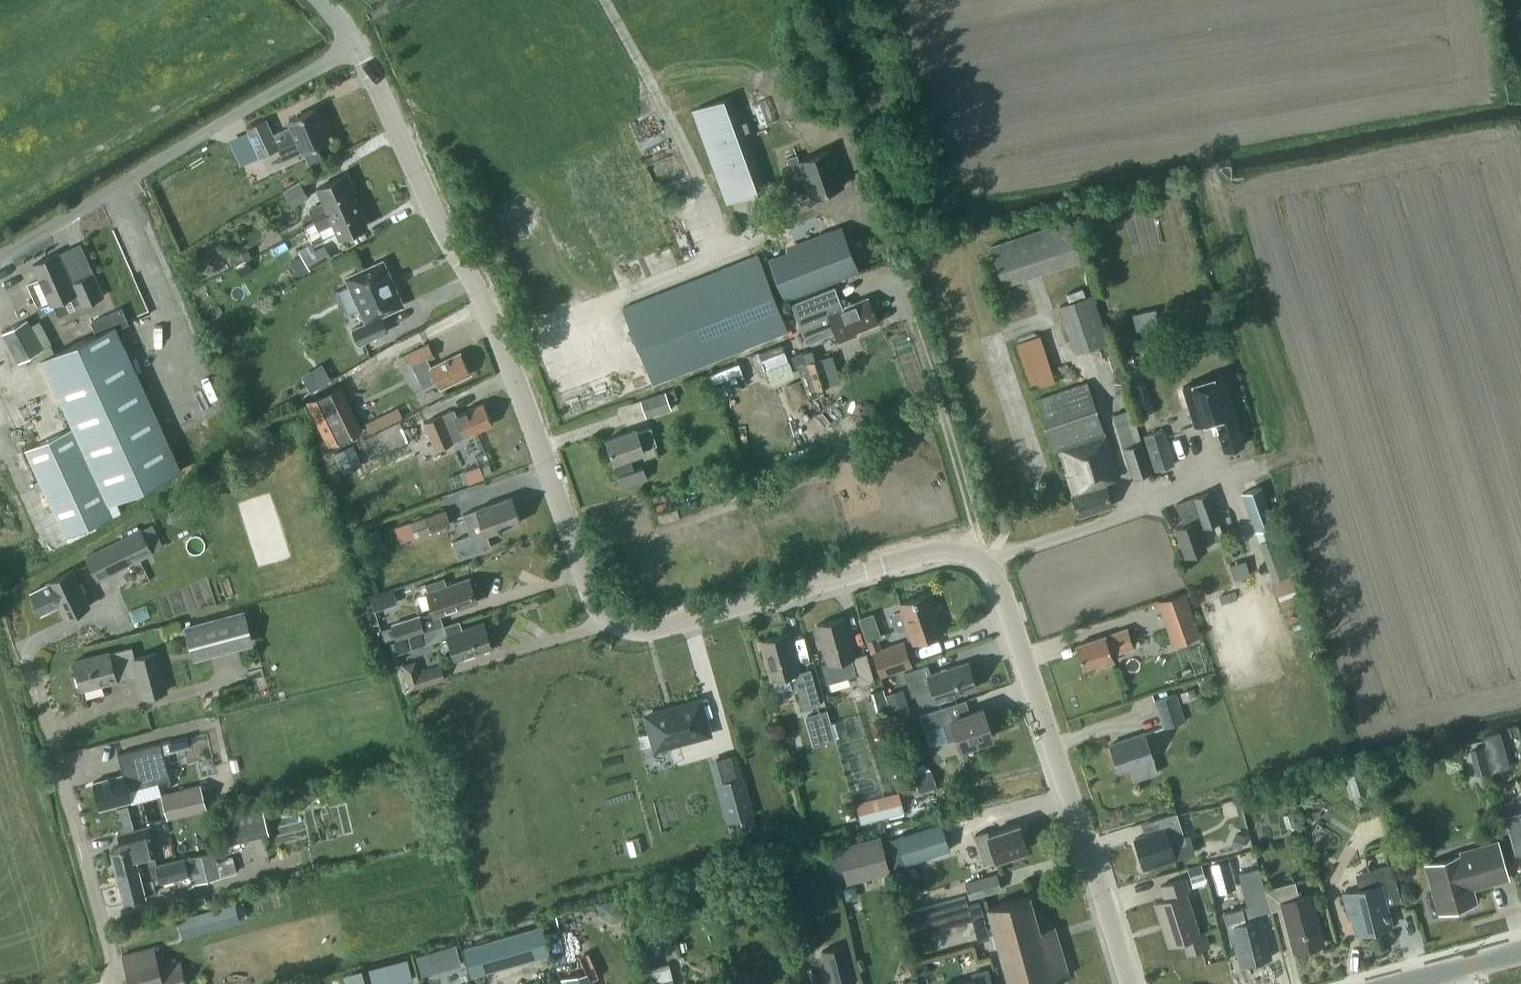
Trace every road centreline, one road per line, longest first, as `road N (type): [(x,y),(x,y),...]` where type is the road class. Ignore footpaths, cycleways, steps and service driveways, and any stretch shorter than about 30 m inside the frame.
road 1 (unclassified): [(1129,983),(1076,808),(996,578),(982,560),(938,549),(648,631),(623,627),(600,609),(486,309),(368,68),(322,0)]
road 2 (tertiary): [(1404,983),(1520,952)]

